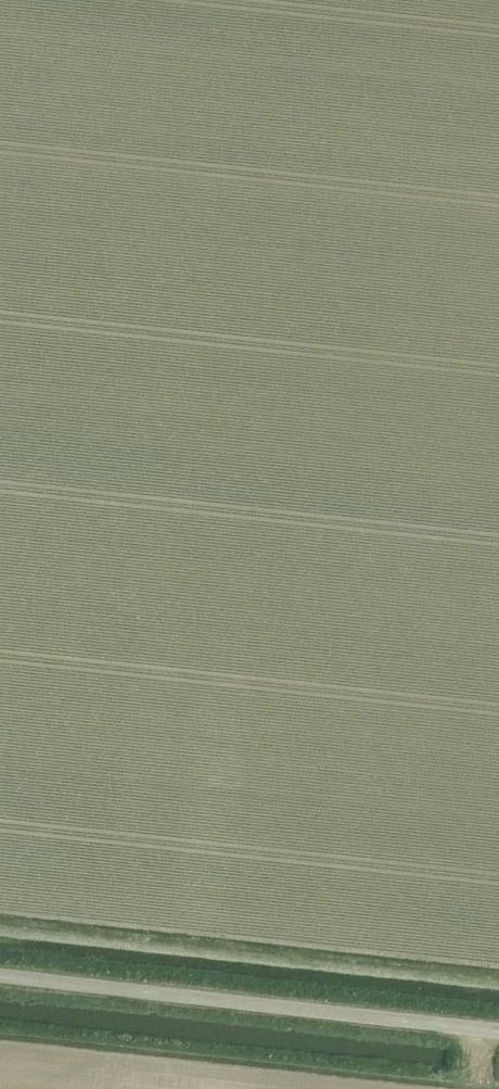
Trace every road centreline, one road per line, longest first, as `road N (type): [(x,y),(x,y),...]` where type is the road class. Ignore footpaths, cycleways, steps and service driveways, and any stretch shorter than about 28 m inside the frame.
road 1 (unclassified): [(498,1029),(0,975)]

